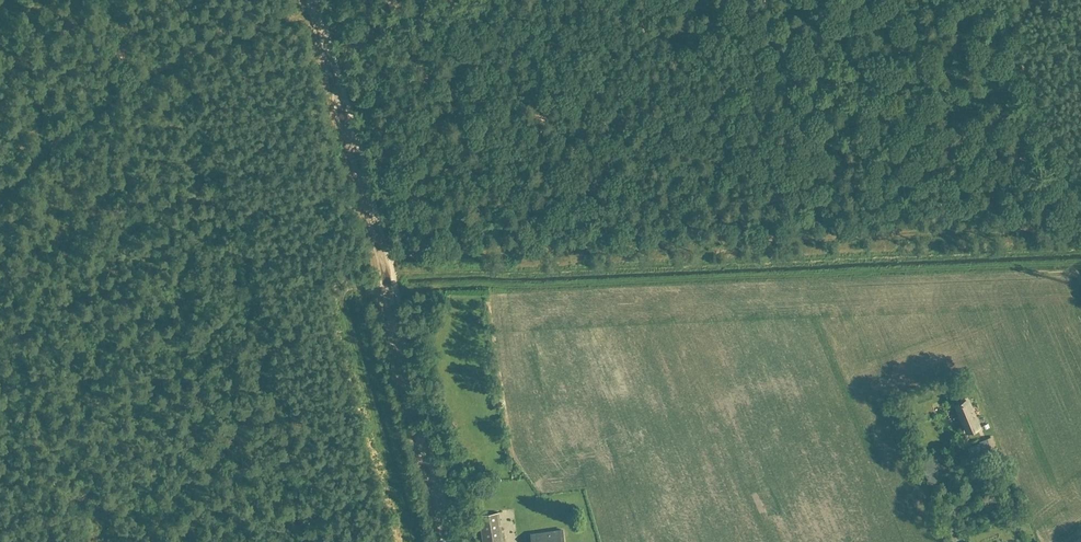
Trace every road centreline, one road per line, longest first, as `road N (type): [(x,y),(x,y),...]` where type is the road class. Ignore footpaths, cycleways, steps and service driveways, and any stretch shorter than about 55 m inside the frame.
road 1 (track): [(377,252),(1053,221)]
road 2 (track): [(447,541),(313,15)]
road 3 (track): [(961,0),(1053,221)]
road 4 (track): [(313,15),(134,86)]
road 5 (track): [(134,86),(0,204)]

